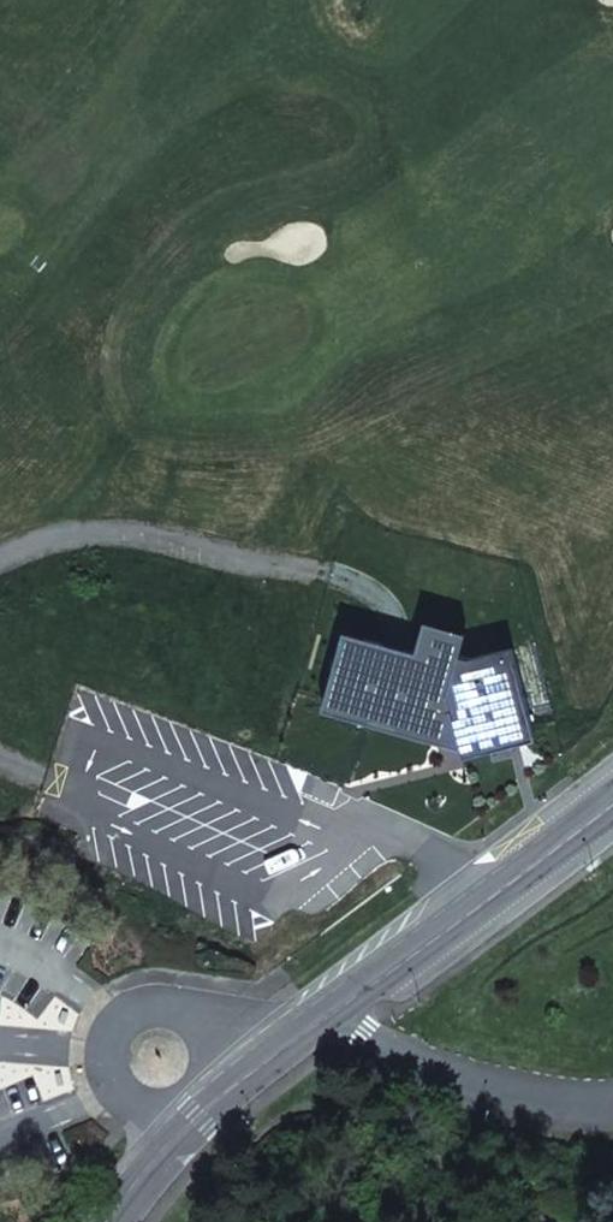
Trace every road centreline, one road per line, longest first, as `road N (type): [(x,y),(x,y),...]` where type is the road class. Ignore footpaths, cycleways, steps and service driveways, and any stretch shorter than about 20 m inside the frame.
road 1 (tertiary): [(112,1221),(198,1114),(612,803)]

